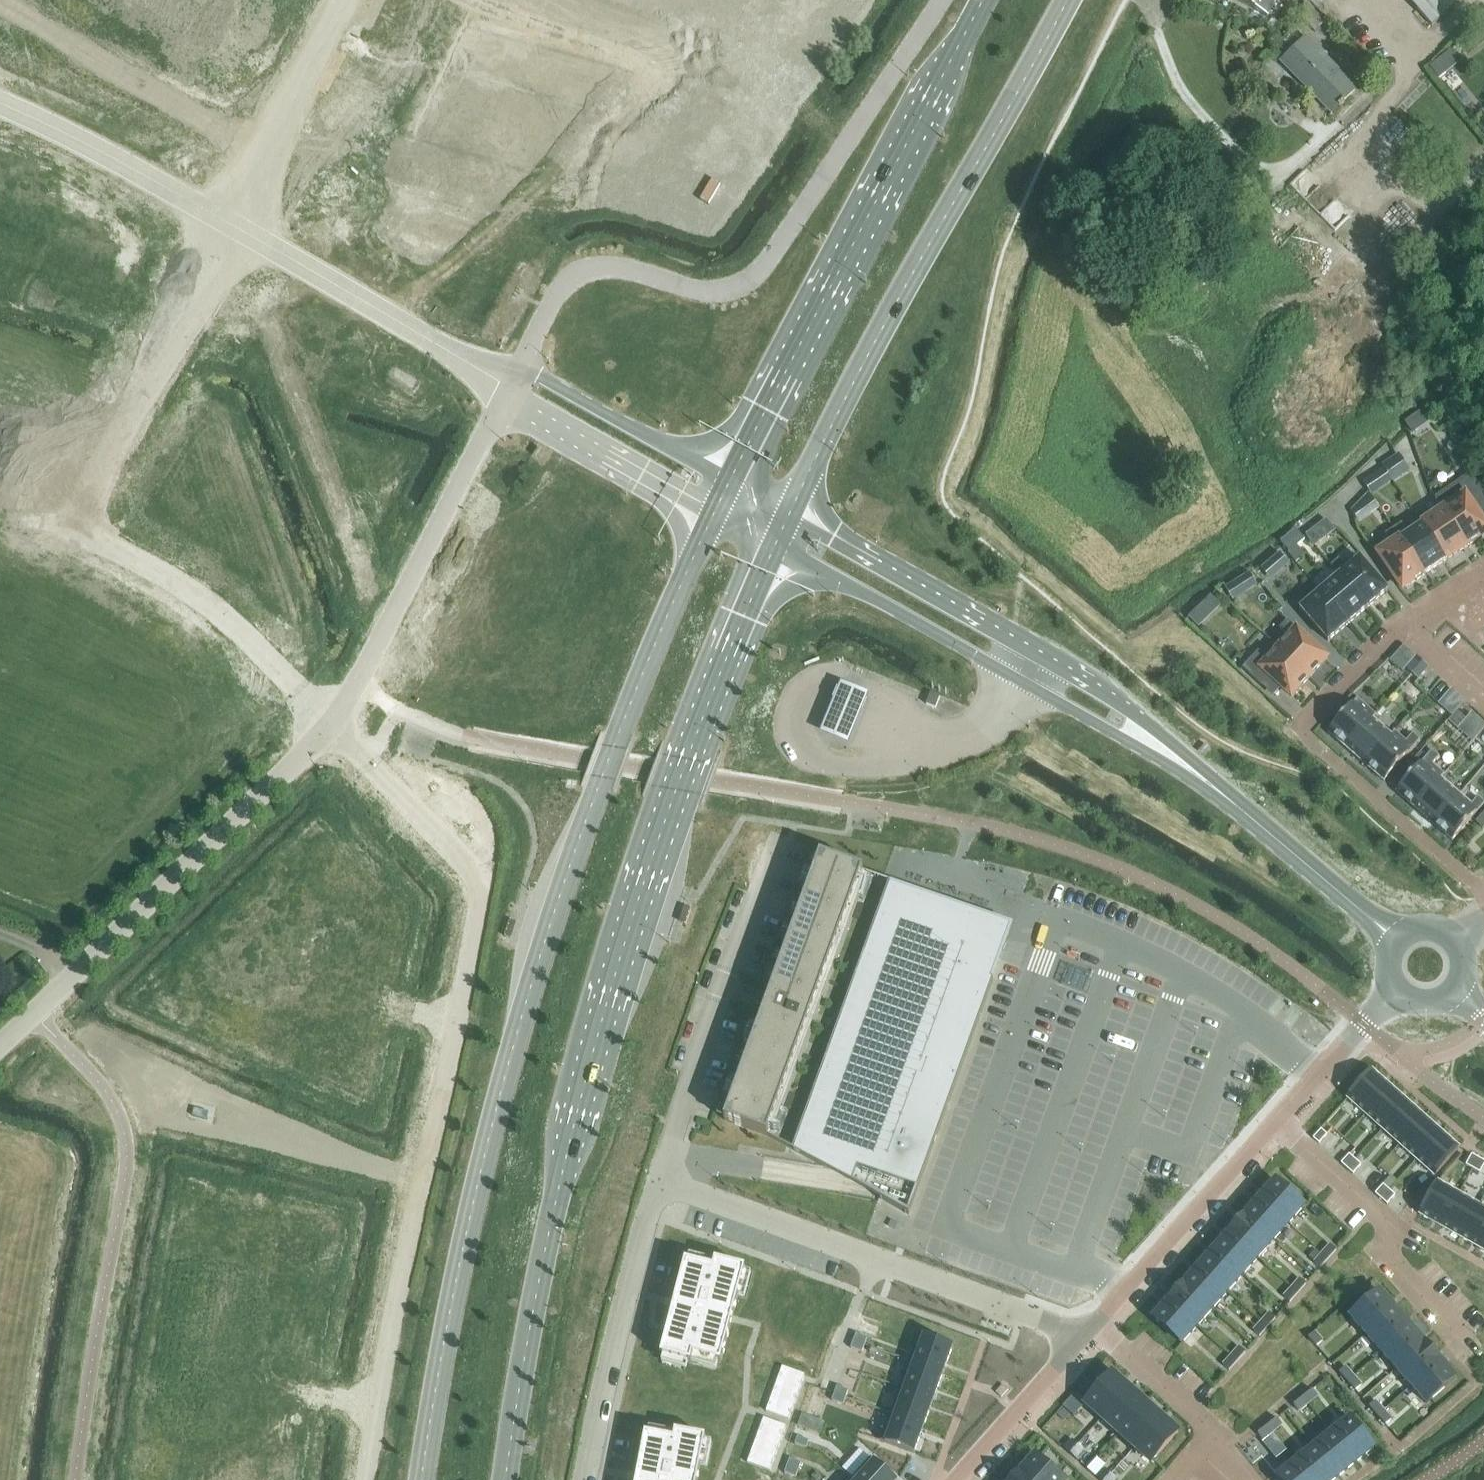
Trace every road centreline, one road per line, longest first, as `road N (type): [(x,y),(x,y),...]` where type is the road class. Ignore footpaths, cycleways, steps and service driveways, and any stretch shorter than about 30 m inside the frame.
road 1 (primary): [(714,511),(618,737),(527,997),(463,1246),(420,1479)]
road 2 (primary): [(505,1479),(536,1296),(599,1030),(690,749),(774,545)]
road 3 (unclassified): [(331,727),(481,880),(366,1479)]
road 4 (unclassified): [(519,365),(561,287),(578,273),(621,267),(705,292),(748,285),(942,0)]
road 5 (tertiary): [(1279,840),(1107,691),(790,511)]
road 6 (tertiary): [(774,545),(1105,728),(1279,840)]
road 7 (tertiary): [(511,381),(189,198),(0,103)]
road 8 (primary): [(790,511),(1067,0)]
road 9 (primary): [(984,0),(729,481)]
road 10 (unclassified): [(0,1047),(331,727)]
road 11 (residential): [(658,1180),(1085,1336)]
road 12 (track): [(133,412),(95,484),(98,536),(114,556),(191,600),(251,649),(331,727)]
road 13 (residential): [(1483,891),(1299,730),(1401,625)]
road 14 (unclassified): [(331,727),(505,393)]
road 15 (residential): [(658,1180),(779,840)]
road 16 (residential): [(585,1479),(658,1180)]
road 17 (residential): [(1275,1120),(1391,1229),(1384,1253),(1464,1345)]
road 18 (unclassified): [(1093,1325),(1275,1120)]
road 19 (track): [(339,0),(227,221)]
road 20 (unclassified): [(505,393),(714,511)]
road 21 (unclassified): [(729,481),(519,365)]
road 22 (residential): [(1093,1325),(1194,1414),(1241,1479)]
road 23 (track): [(133,412),(227,221)]
road 24 (residential): [(956,1479),(1085,1336)]
road 25 (unclassified): [(1275,1120),(1395,989)]
road 26 (tertiary): [(1397,940),(1279,840)]

